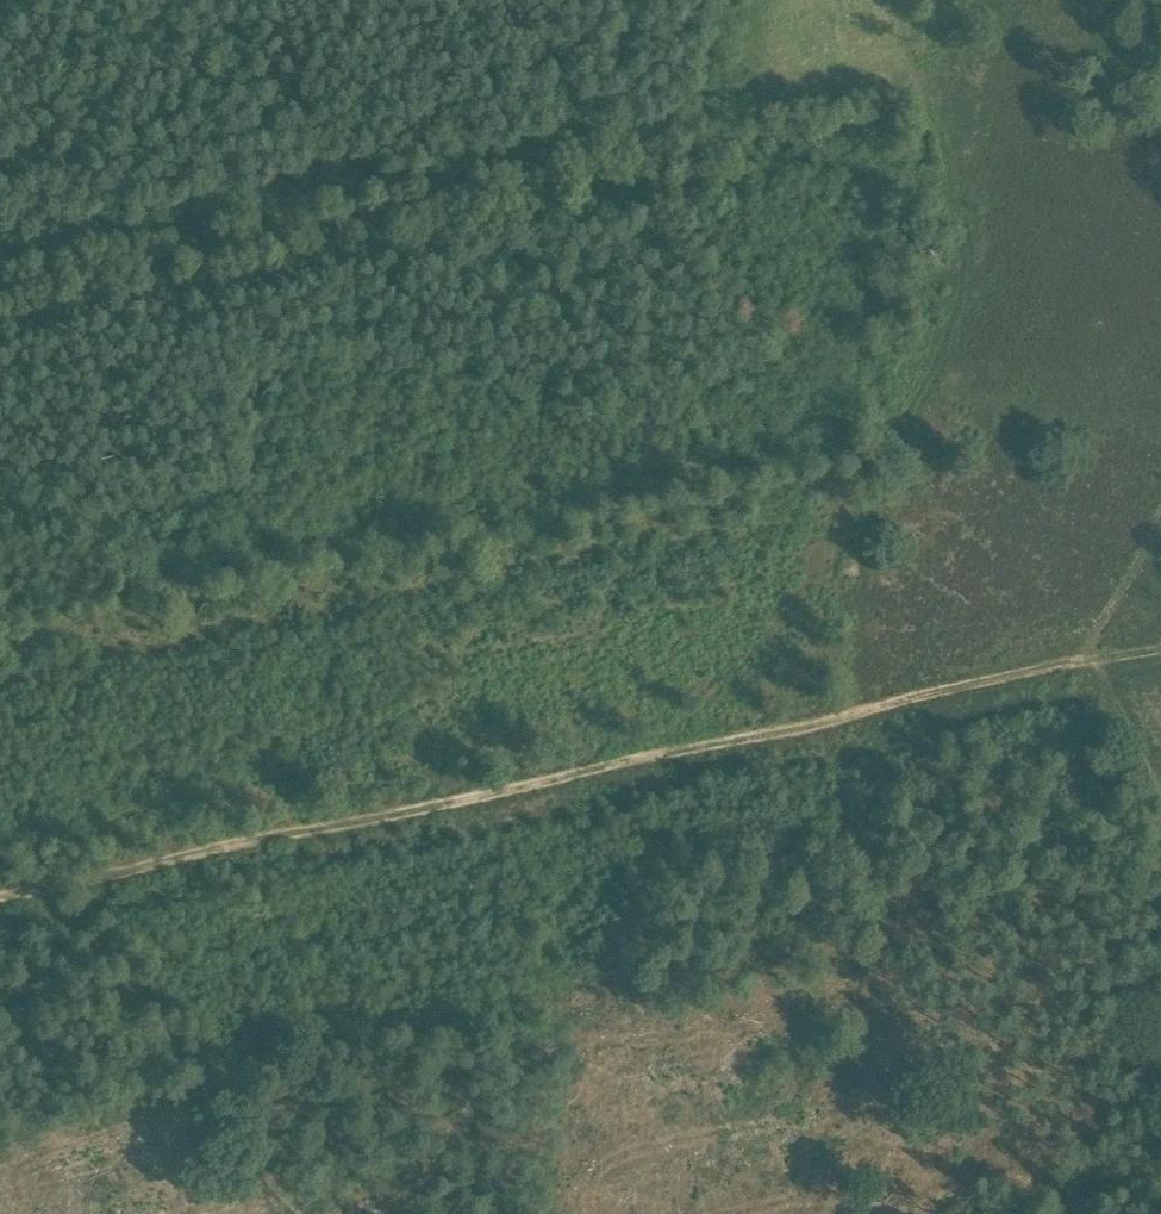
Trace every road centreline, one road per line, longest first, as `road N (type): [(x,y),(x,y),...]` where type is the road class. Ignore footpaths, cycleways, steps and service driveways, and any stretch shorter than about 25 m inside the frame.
road 1 (track): [(94,857),(1087,661)]
road 2 (track): [(298,1213),(219,1120),(189,1051),(152,1011),(94,857)]
road 3 (track): [(1160,1177),(958,1213)]
road 4 (track): [(1087,661),(1160,514)]
road 5 (track): [(1160,791),(1139,740),(1087,661)]

